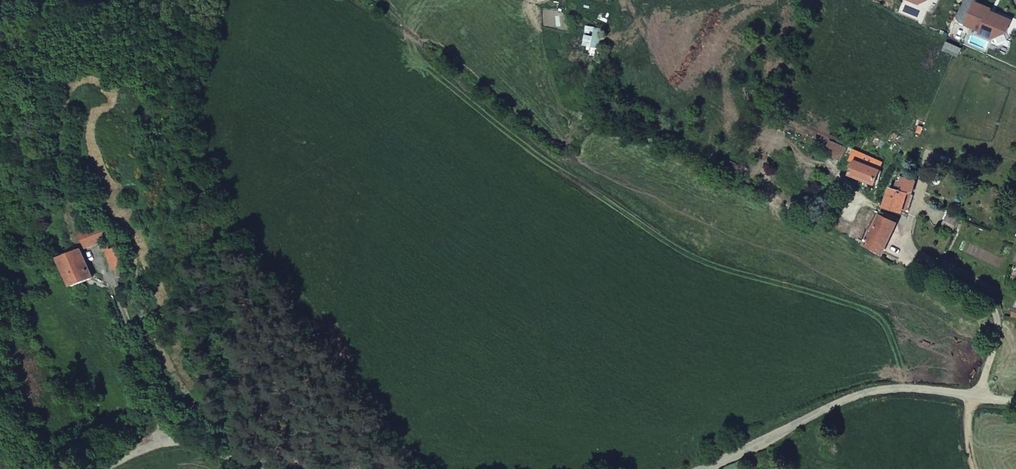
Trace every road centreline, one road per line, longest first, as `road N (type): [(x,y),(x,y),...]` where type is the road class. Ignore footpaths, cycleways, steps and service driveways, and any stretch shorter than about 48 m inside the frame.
road 1 (track): [(357,0),(562,157),(575,148),(541,9),(546,0)]
road 2 (unclassified): [(978,396),(869,392),(704,468)]
road 3 (residential): [(918,259),(977,292),(1001,319),(978,396)]
road 4 (unclassified): [(265,468),(171,438),(104,468)]

